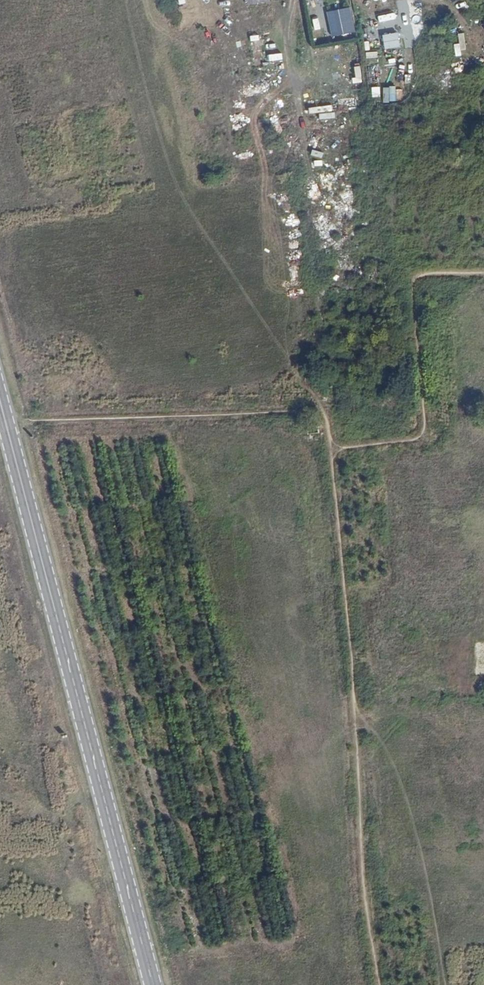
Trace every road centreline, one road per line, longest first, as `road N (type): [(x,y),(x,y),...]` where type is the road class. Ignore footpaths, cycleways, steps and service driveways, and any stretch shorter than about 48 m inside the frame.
road 1 (tertiary): [(0,403),(142,946)]
road 2 (track): [(332,448),(325,413),(0,421)]
road 3 (track): [(378,984),(364,896),(351,650)]
road 4 (track): [(483,271),(415,281),(423,434),(332,448)]
road 5 (track): [(332,448),(351,650)]

